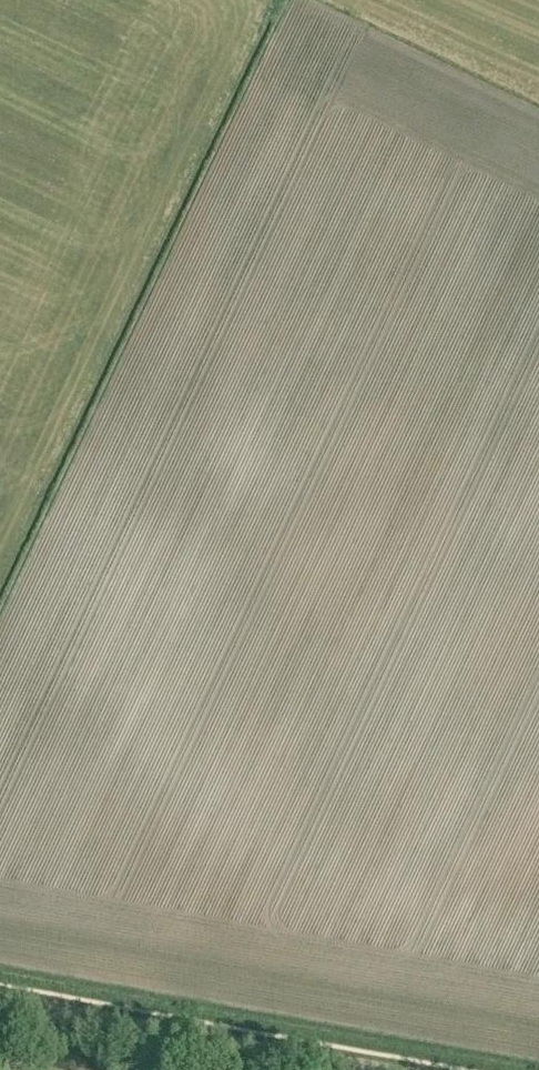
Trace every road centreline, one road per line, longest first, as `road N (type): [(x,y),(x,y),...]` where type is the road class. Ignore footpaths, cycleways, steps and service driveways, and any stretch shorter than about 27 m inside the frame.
road 1 (track): [(0,1003),(375,1069)]

